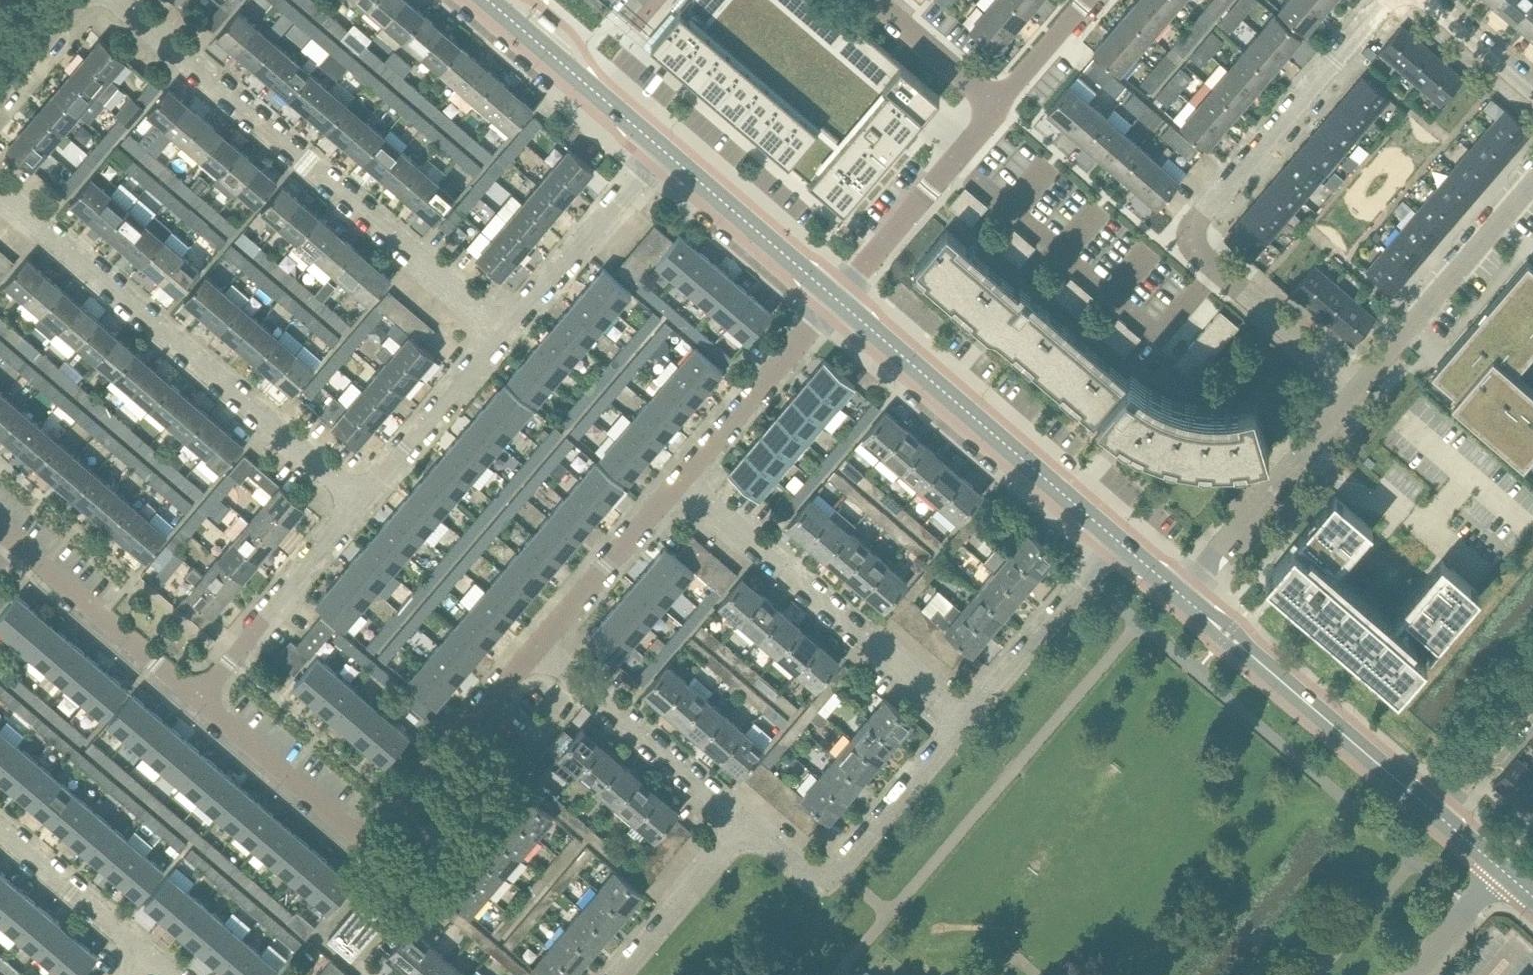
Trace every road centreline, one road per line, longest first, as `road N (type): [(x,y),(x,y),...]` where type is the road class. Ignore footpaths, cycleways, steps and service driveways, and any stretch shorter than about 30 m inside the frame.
road 1 (residential): [(1360,388),(1182,236),(1384,0)]
road 2 (residential): [(506,333),(117,0)]
road 3 (residential): [(361,501),(0,191)]
road 4 (tertiary): [(1119,541),(838,294)]
road 5 (residential): [(964,720),(681,479)]
road 6 (tertiary): [(1435,812),(1182,595)]
road 7 (residential): [(747,824),(822,887),(964,720)]
road 8 (residential): [(747,824),(537,648)]
road 9 (residential): [(1182,595),(1360,388)]
road 10 (residential): [(1360,388),(1532,187)]
road 11 (residential): [(200,698),(0,527)]
road 12 (residential): [(364,838),(381,831),(537,648)]
road 13 (residential): [(200,698),(361,501)]
road 14 (residential): [(838,294),(1000,105)]
road 15 (residential): [(506,333),(666,147)]
road 16 (residential): [(681,479),(838,294)]
road 17 (residential): [(964,720),(1119,541)]
road 18 (tertiary): [(666,147),(488,0)]
road 19 (tertiary): [(838,294),(666,147)]
road 20 (residential): [(537,648),(681,479)]
road 21 (residential): [(361,501),(506,333)]
road 22 (residential): [(364,838),(343,830),(200,698)]
road 23 (residential): [(618,974),(747,824)]
road 24 (residential): [(149,955),(0,828)]
road 25 (residential): [(1000,105),(878,0)]
road 26 (residential): [(1532,102),(1414,0)]
road 27 (residential): [(1435,812),(1532,698)]
road 28 (residential): [(1000,105),(1090,0)]
road 29 (residential): [(1412,974),(1503,870)]

